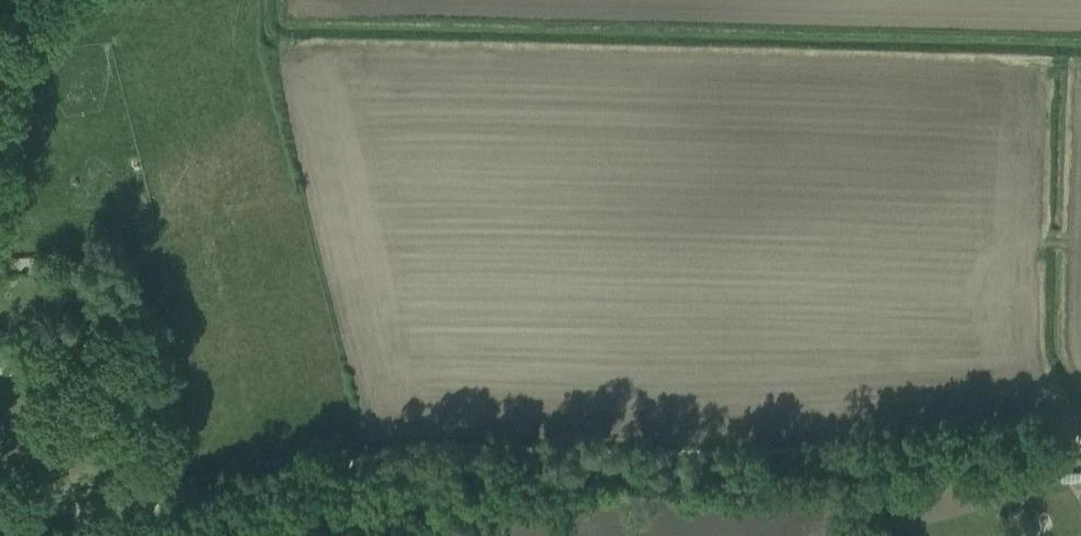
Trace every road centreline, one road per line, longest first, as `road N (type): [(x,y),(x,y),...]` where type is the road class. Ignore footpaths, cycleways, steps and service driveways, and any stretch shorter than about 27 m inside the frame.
road 1 (track): [(157,501),(0,512)]

